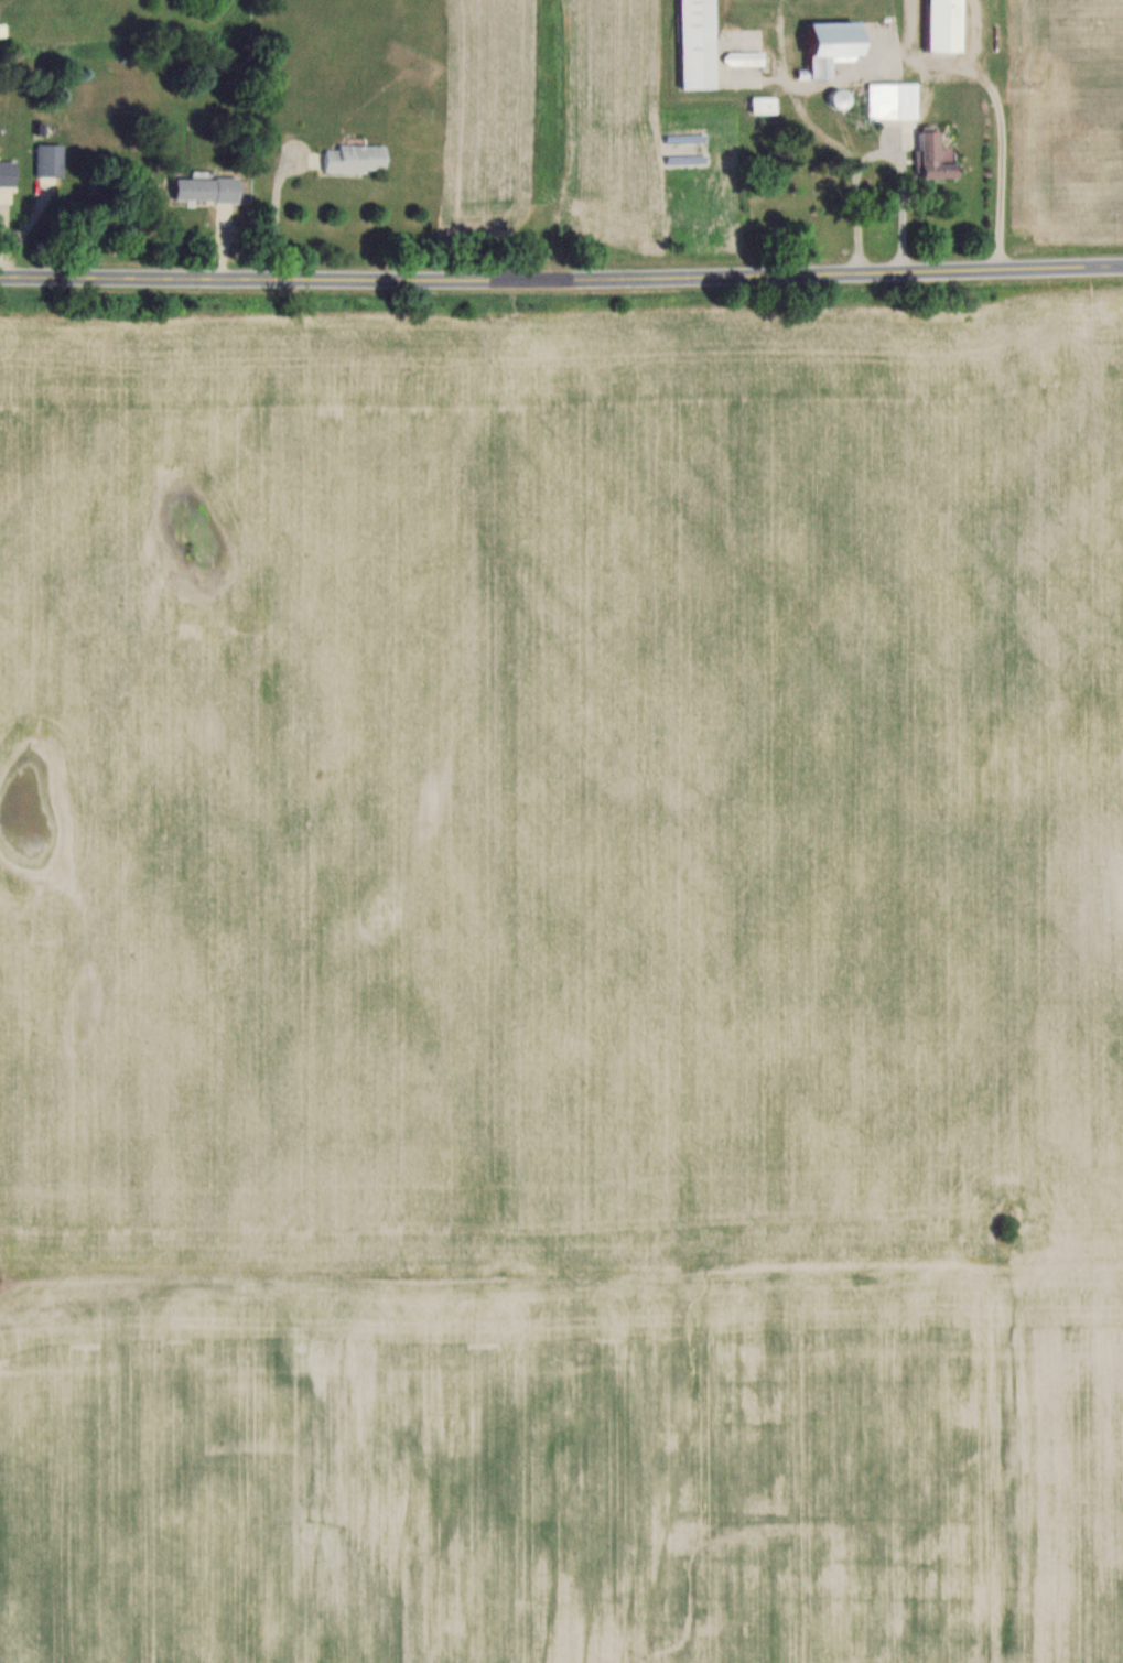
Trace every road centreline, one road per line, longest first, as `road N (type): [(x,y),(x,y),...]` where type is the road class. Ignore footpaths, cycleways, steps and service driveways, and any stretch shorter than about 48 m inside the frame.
road 1 (tertiary): [(1122,264),(633,277),(0,274)]

